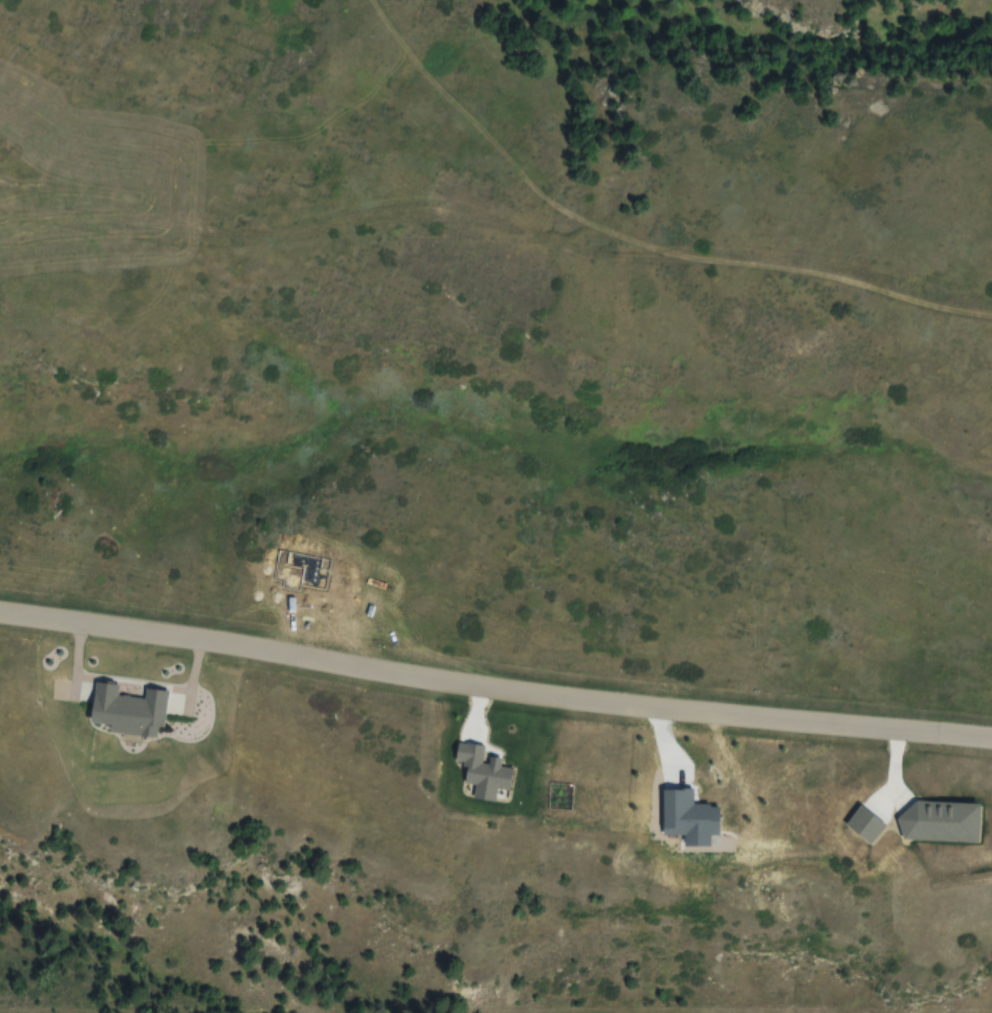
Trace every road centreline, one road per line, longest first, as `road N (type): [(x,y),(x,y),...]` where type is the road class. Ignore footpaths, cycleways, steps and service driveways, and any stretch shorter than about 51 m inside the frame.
road 1 (tertiary): [(0,616),(580,703),(991,737)]

